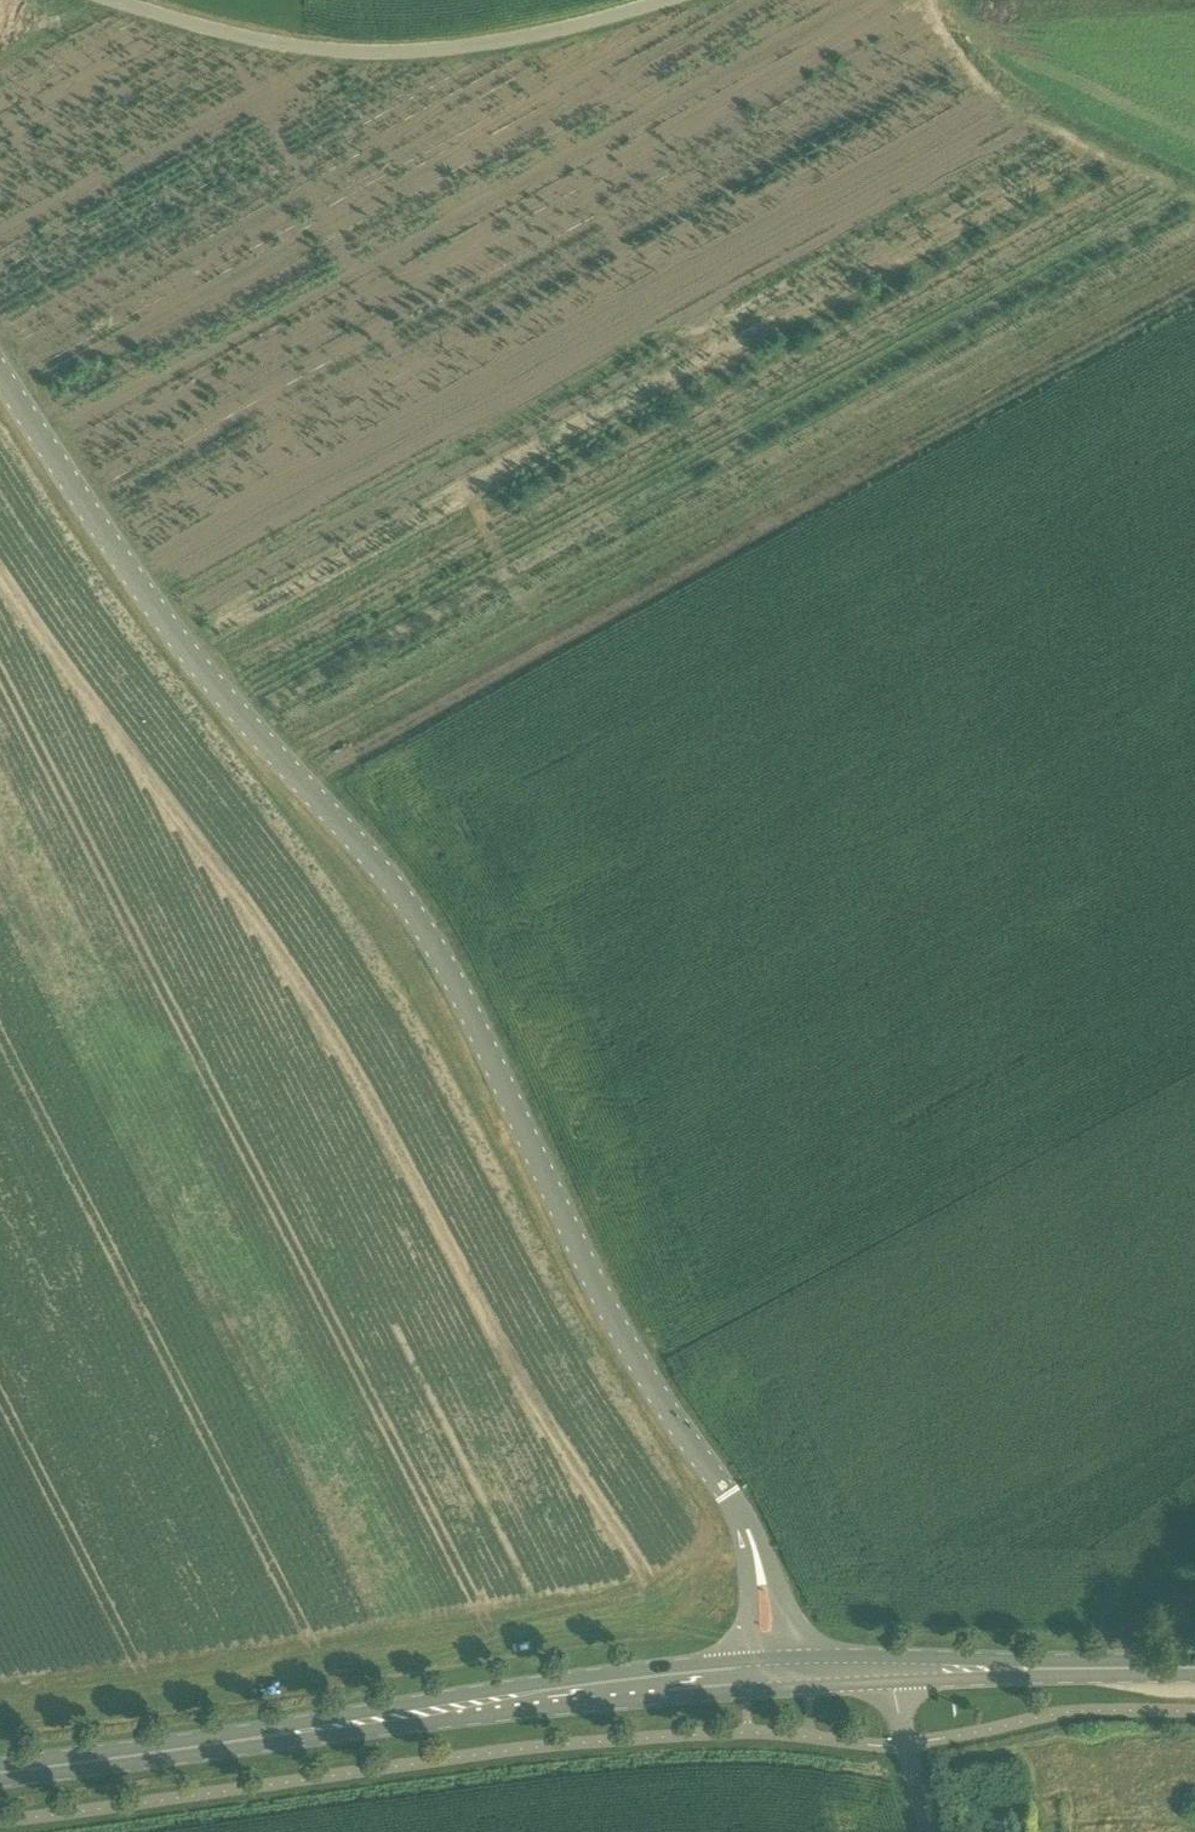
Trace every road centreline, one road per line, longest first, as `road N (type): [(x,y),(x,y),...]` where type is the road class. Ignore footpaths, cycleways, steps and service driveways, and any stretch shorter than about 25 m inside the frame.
road 1 (unclassified): [(769,1675),(765,1593),(750,1534),(607,1306),(435,937),(375,850),(202,668),(0,362)]
road 2 (secondary): [(0,1770),(769,1675)]
road 3 (unclassified): [(667,0),(533,42),(406,61),(297,53),(136,0)]
road 4 (secondary): [(1194,1669),(891,1670)]
road 5 (unclassified): [(927,1831),(891,1670)]
road 6 (secondary): [(891,1670),(769,1675)]

